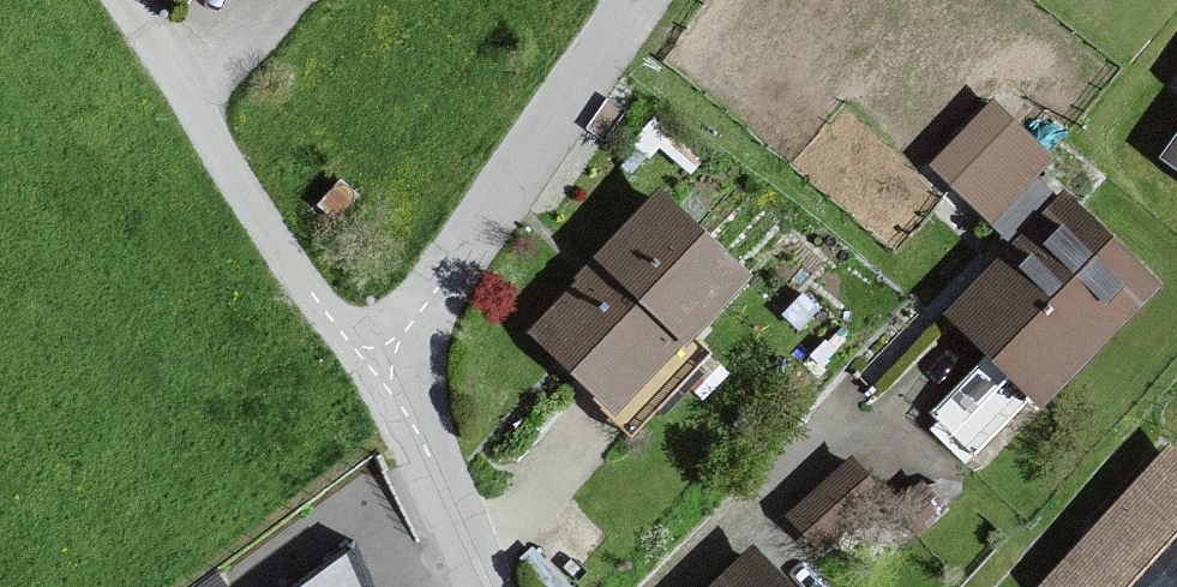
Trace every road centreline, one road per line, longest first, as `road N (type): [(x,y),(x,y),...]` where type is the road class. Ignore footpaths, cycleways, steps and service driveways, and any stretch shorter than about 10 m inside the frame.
road 1 (residential): [(381,381),(117,0)]
road 2 (residential): [(381,381),(642,0)]
road 3 (residential): [(479,586),(381,381)]

